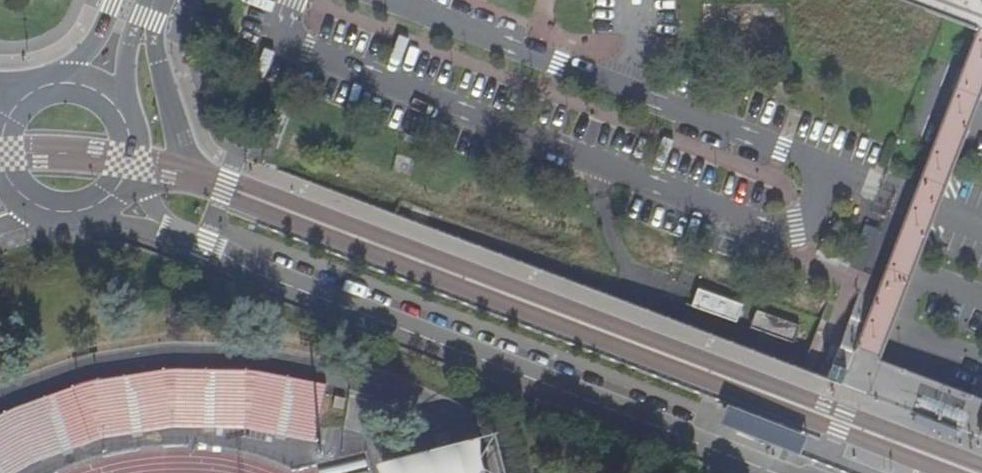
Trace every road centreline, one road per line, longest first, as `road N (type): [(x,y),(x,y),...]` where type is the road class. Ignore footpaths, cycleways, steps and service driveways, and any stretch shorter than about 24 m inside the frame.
road 1 (unclassified): [(175,234),(259,275),(788,472)]

